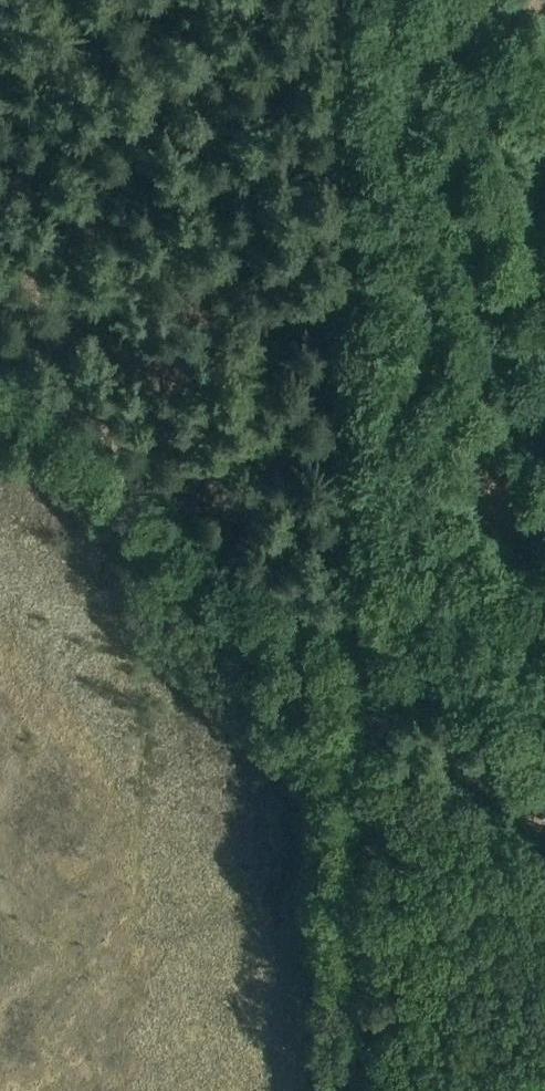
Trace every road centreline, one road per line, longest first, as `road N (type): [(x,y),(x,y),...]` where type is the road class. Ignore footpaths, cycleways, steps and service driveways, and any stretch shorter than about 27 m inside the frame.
road 1 (unclassified): [(355,641),(350,0)]
road 2 (track): [(372,1090),(355,641)]
road 3 (track): [(300,609),(60,402),(0,333)]
road 4 (track): [(544,664),(394,653),(300,609)]

